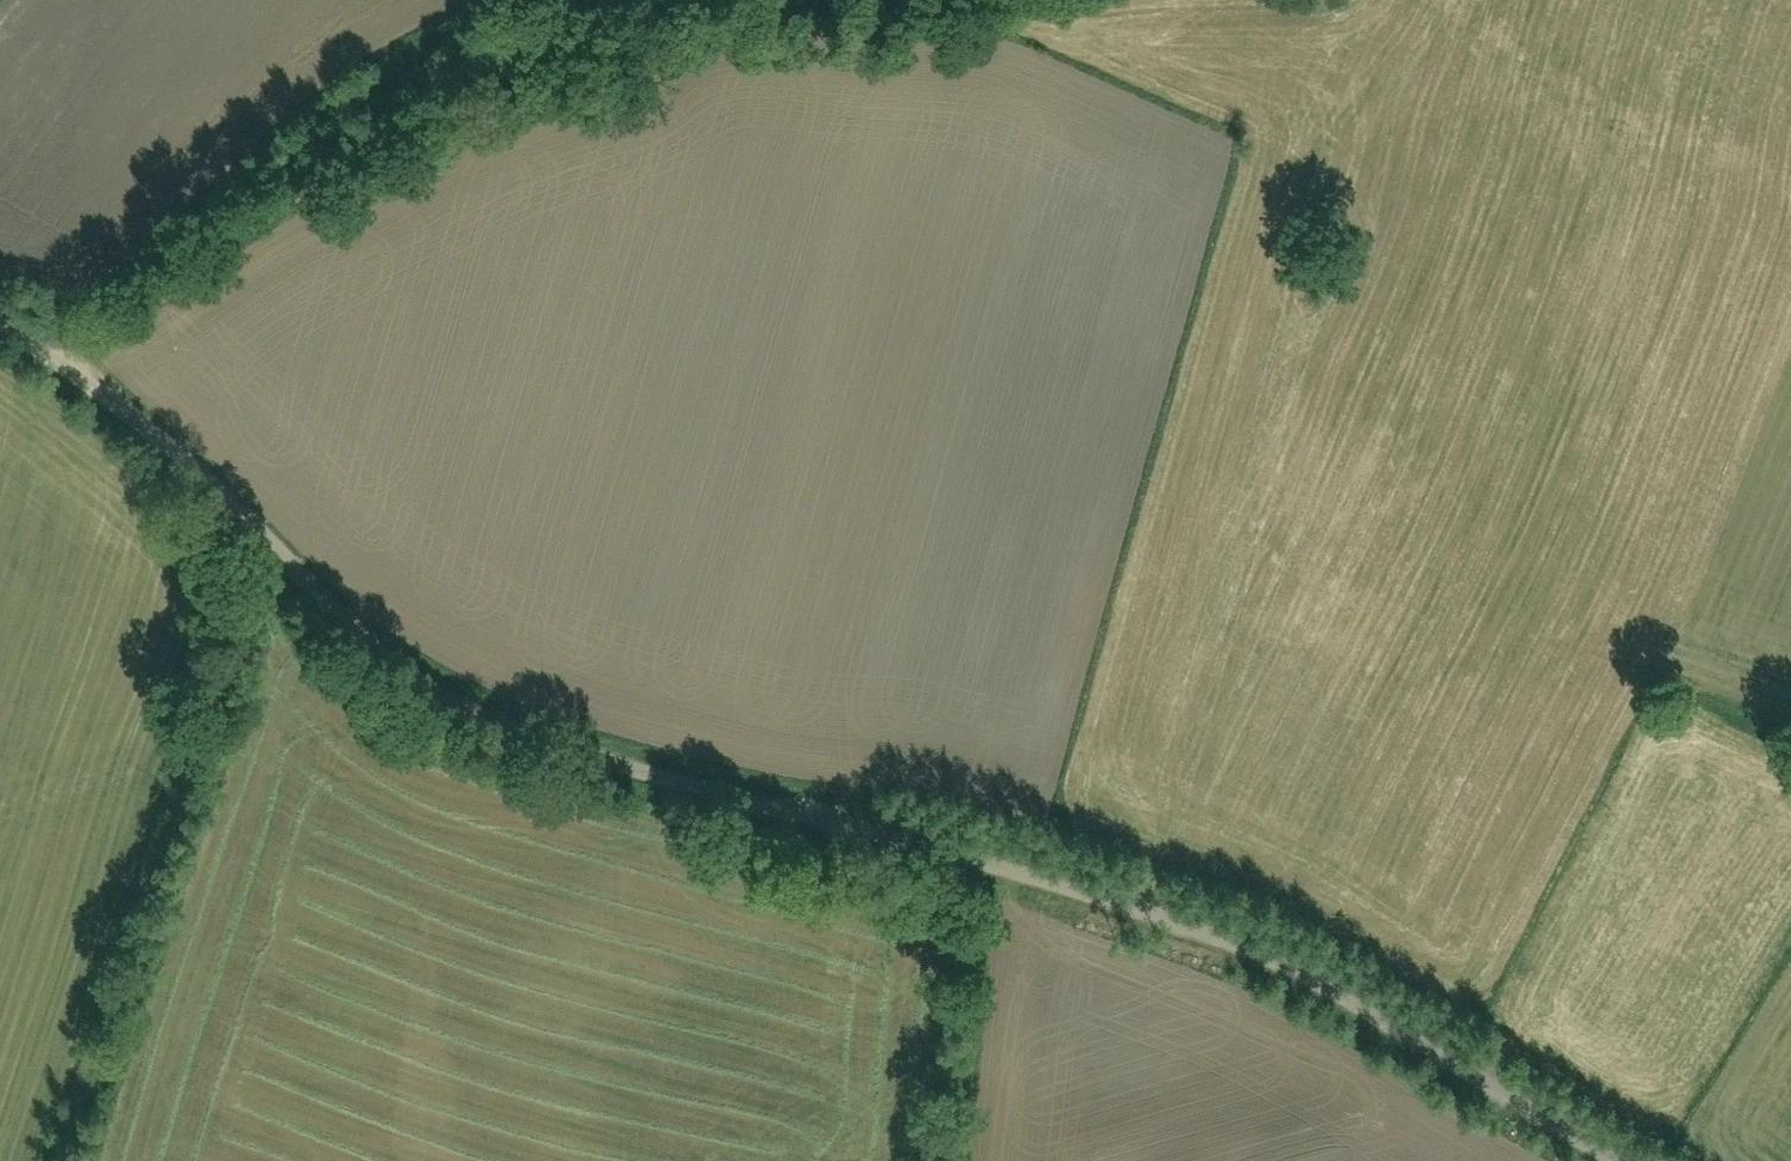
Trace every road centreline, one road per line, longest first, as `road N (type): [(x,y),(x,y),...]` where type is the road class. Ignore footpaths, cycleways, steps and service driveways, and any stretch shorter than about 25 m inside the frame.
road 1 (residential): [(0,323),(145,423),(440,700),(492,725),(1020,874),(1281,960),(1606,1160)]
road 2 (track): [(277,547),(85,1160)]

